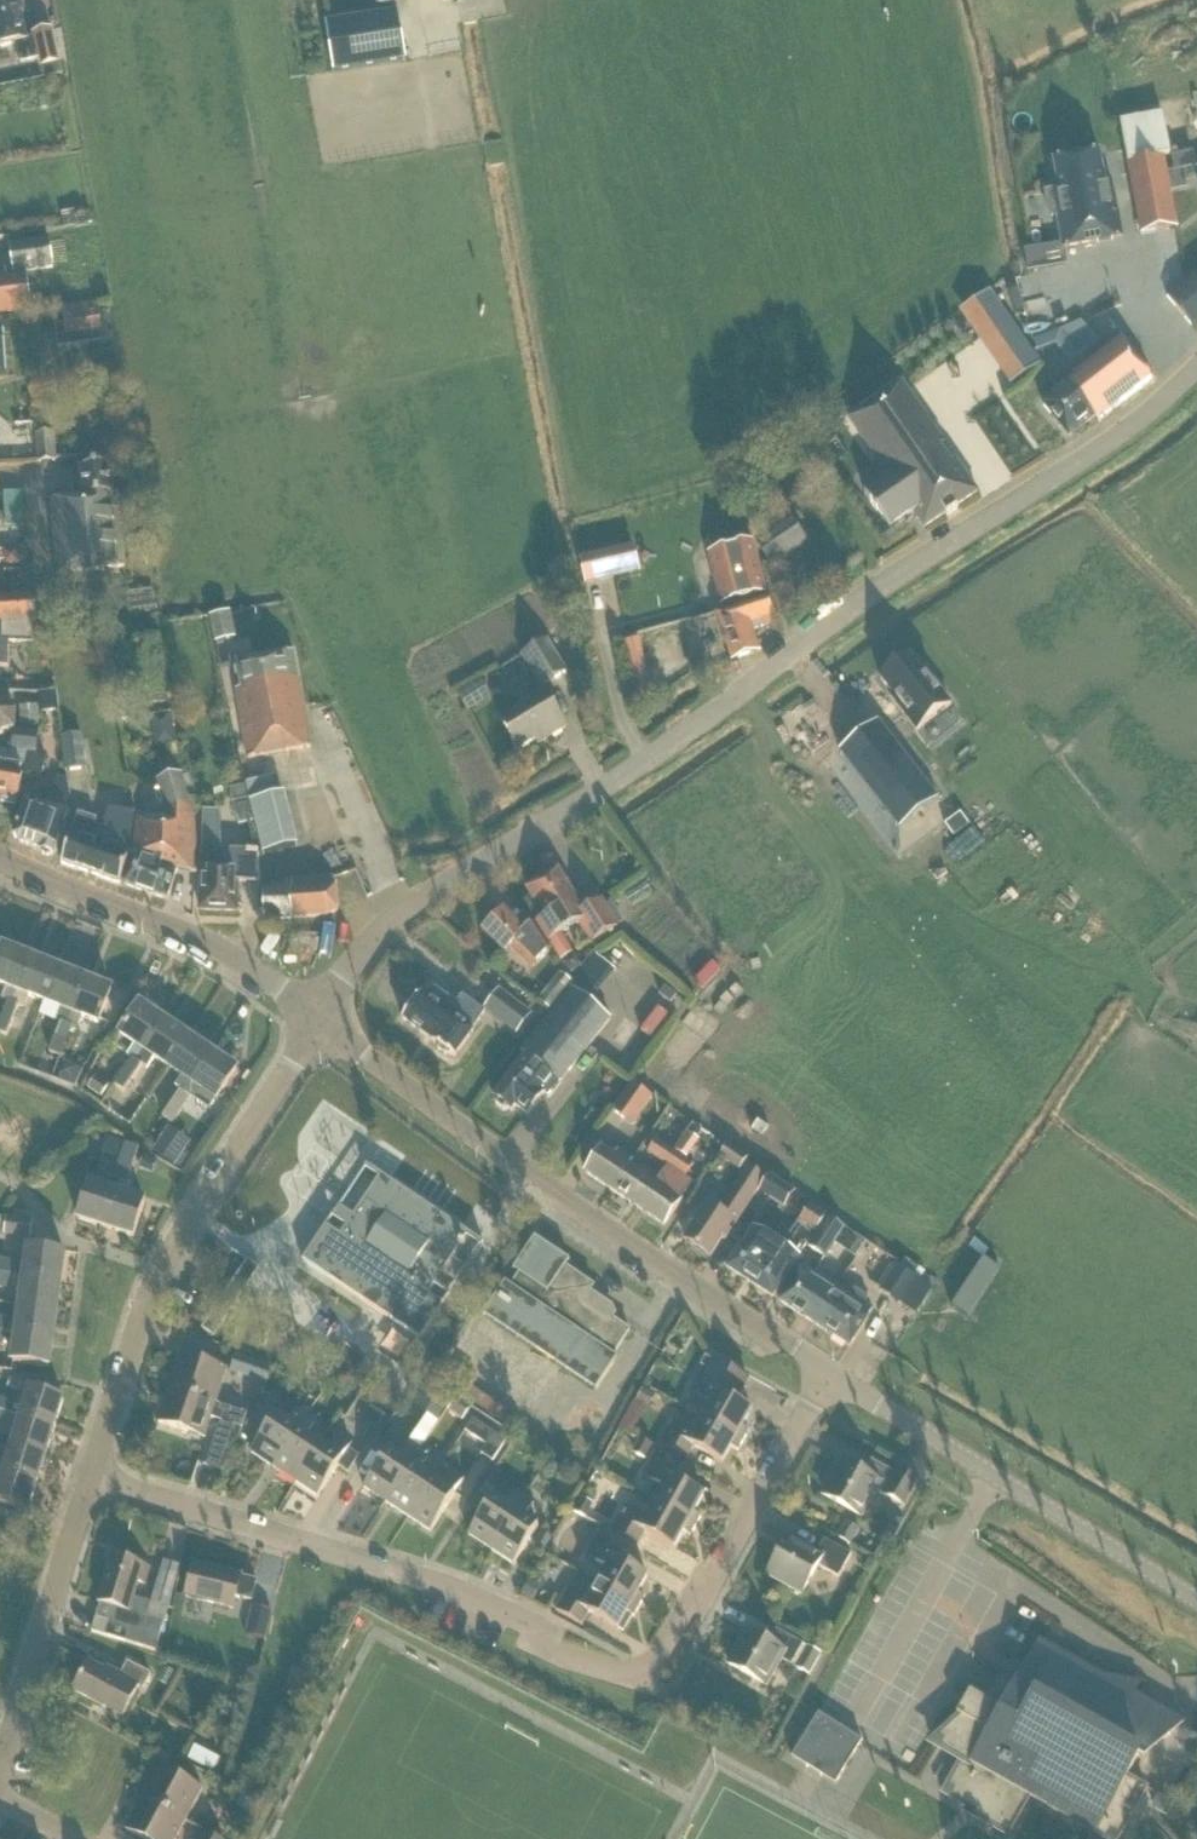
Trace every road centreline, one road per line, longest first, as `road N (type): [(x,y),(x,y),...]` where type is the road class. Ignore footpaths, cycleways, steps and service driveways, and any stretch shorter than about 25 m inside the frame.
road 1 (unclassified): [(319,1022),(365,952),(407,910),(572,810),(914,565),(1121,435),(1196,372)]
road 2 (residential): [(90,1487),(489,1604),(556,1651),(646,1683),(832,1377)]
road 3 (tertiary): [(832,1377),(546,1188),(319,1022)]
road 4 (residential): [(90,1487),(162,1271),(319,1022)]
road 5 (tertiary): [(1196,1601),(832,1377)]
road 6 (tertiary): [(319,1022),(234,961),(0,859)]
road 7 (residential): [(0,1759),(90,1487)]

